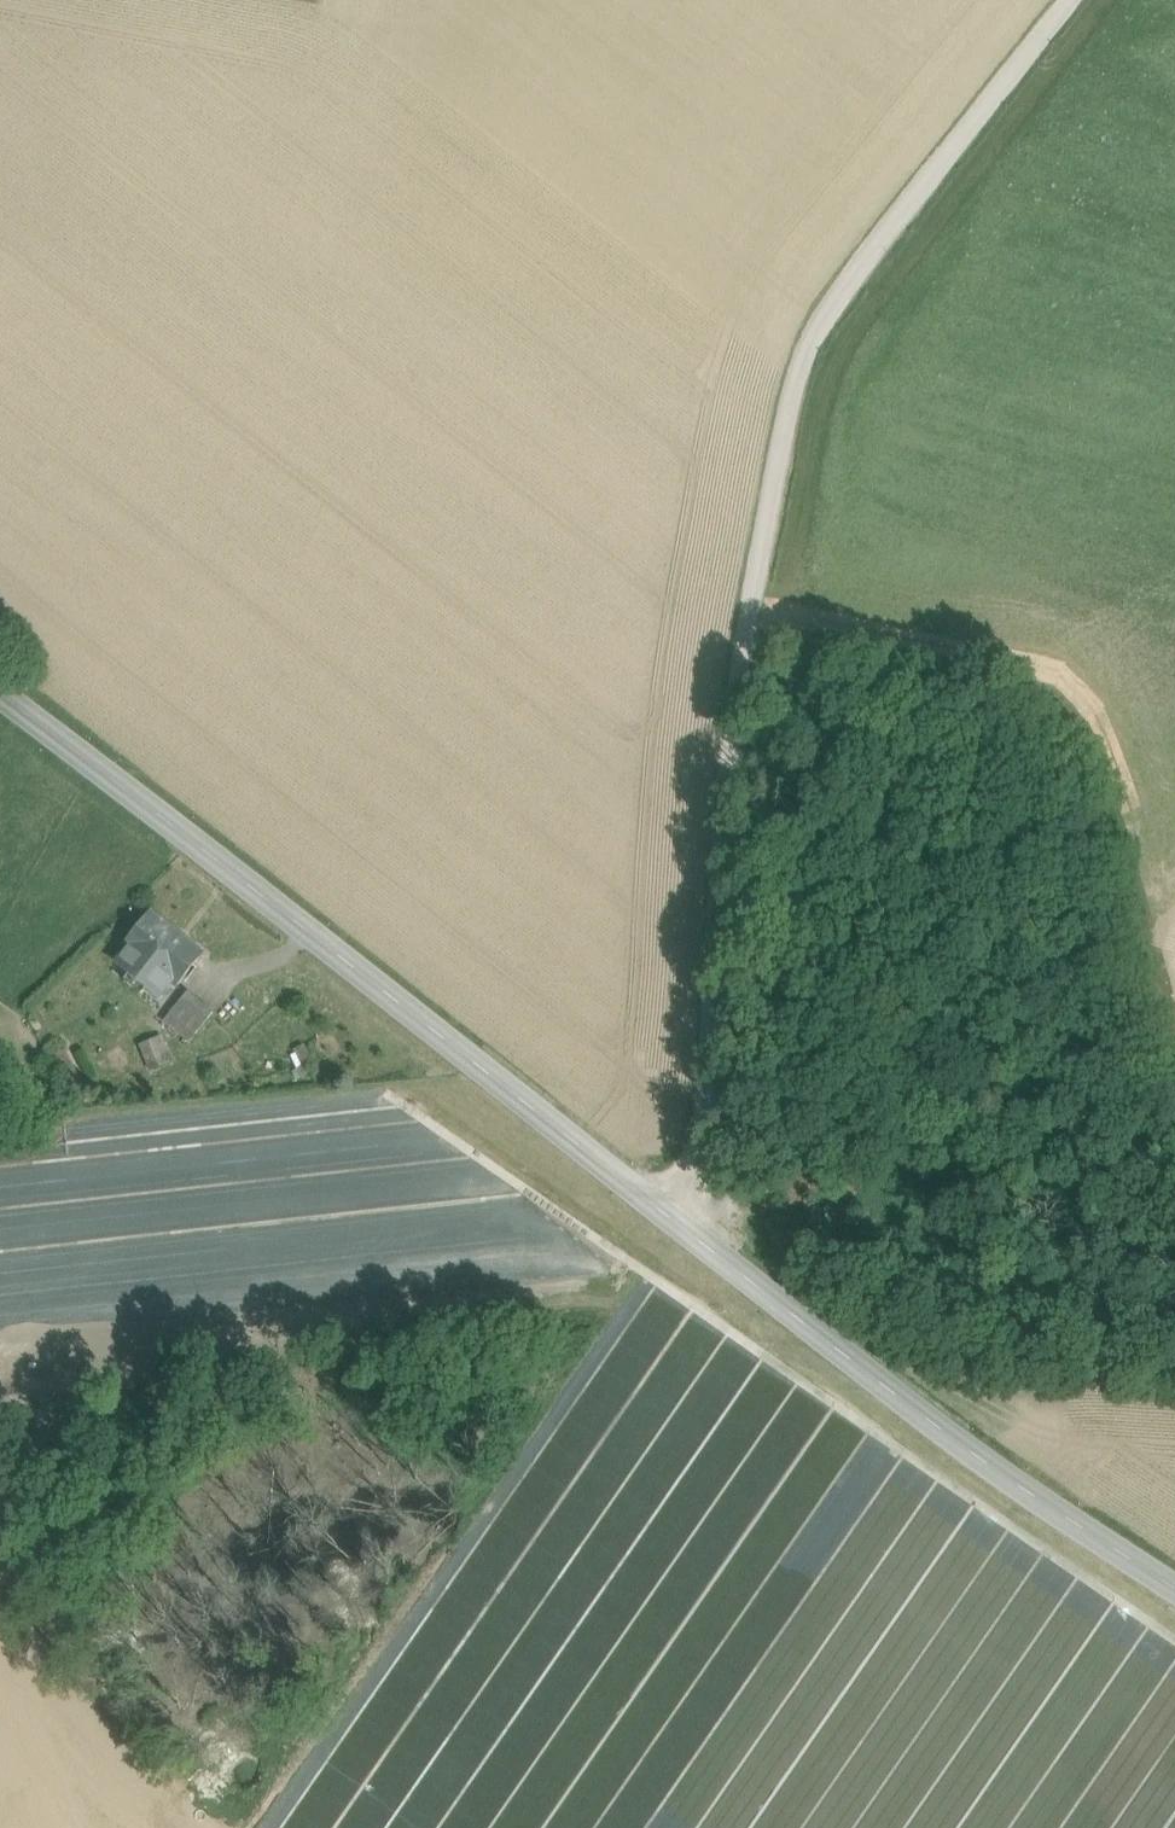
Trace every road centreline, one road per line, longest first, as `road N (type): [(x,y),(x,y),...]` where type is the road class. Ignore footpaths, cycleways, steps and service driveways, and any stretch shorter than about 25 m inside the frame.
road 1 (unclassified): [(1174,1588),(689,1240),(0,693)]
road 2 (track): [(1111,0),(754,614),(716,1145),(689,1240)]

